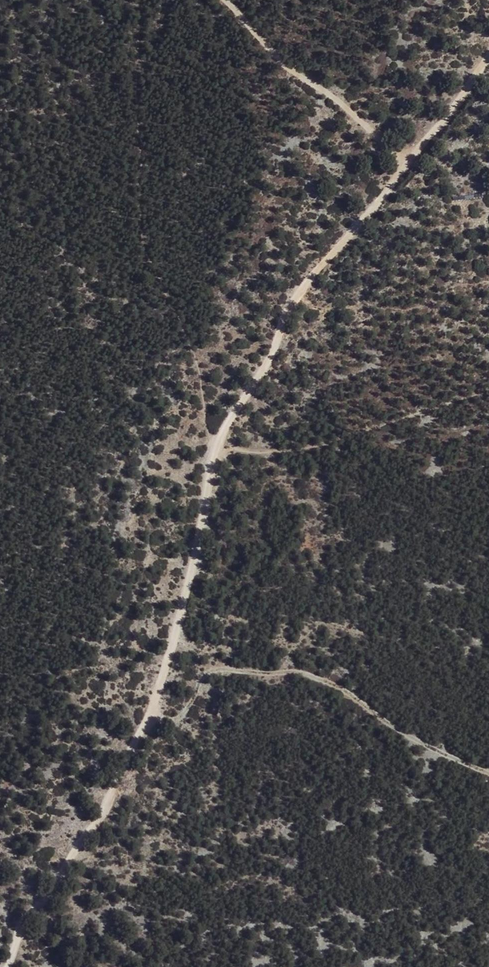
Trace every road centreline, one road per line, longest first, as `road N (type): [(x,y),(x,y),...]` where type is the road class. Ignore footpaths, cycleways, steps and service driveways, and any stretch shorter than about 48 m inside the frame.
road 1 (track): [(409,160),(286,313),(273,361),(211,448),(184,617),(146,732),(13,966)]
road 2 (track): [(144,735),(184,718),(214,668),(301,673),(488,773)]
road 3 (track): [(409,160),(280,61),(225,0)]
road 4 (track): [(488,61),(409,160)]

